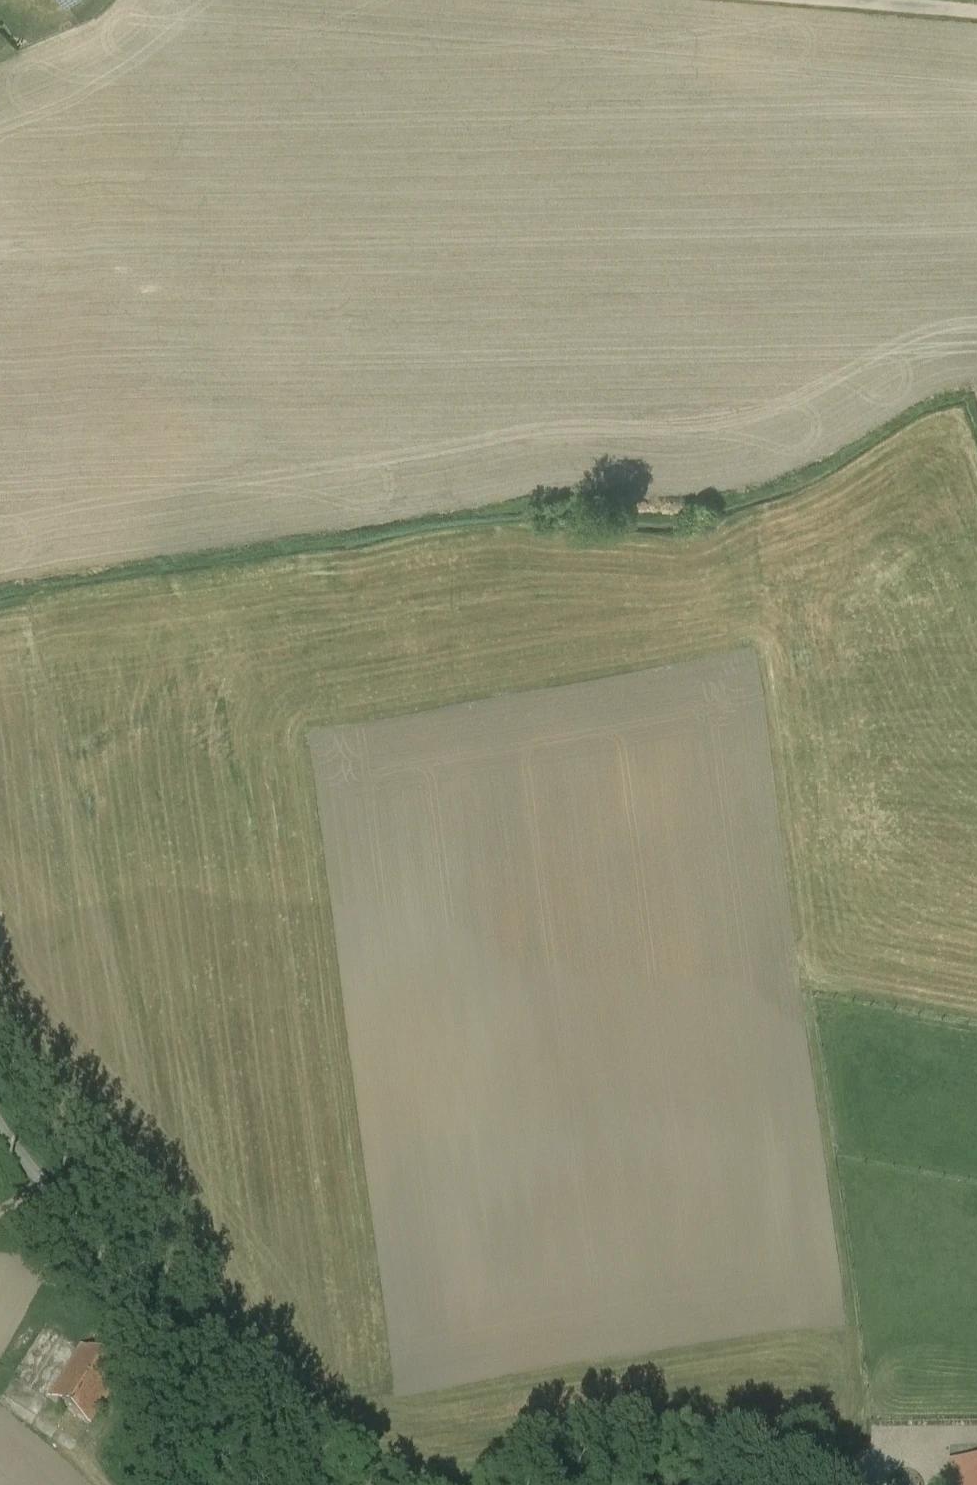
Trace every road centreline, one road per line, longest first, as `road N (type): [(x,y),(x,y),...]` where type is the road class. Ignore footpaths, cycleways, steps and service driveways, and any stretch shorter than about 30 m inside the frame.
road 1 (unclassified): [(208,1484),(192,1373),(0,1140)]
road 2 (track): [(831,0),(976,11)]

